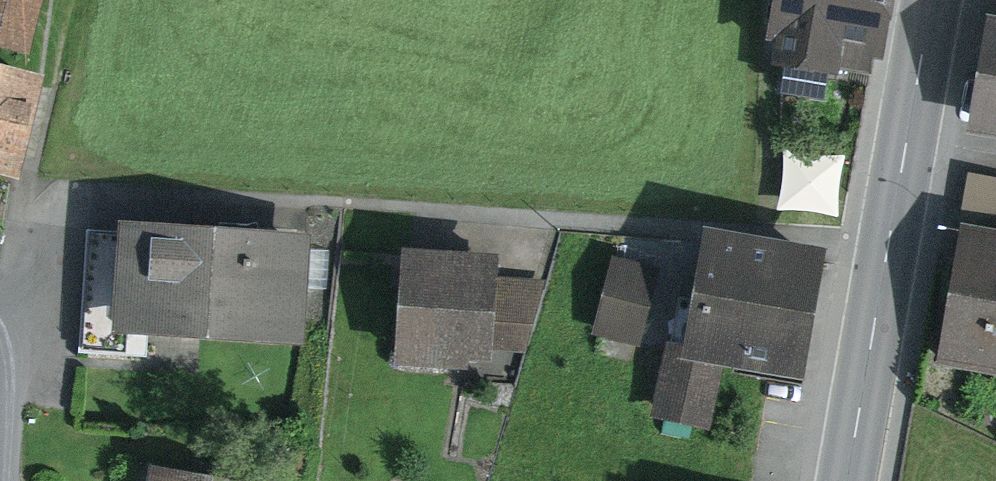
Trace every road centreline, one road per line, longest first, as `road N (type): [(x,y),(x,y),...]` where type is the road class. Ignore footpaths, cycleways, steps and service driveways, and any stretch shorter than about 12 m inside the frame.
road 1 (primary): [(845,480),(930,0)]
road 2 (residential): [(22,302),(2,480)]

